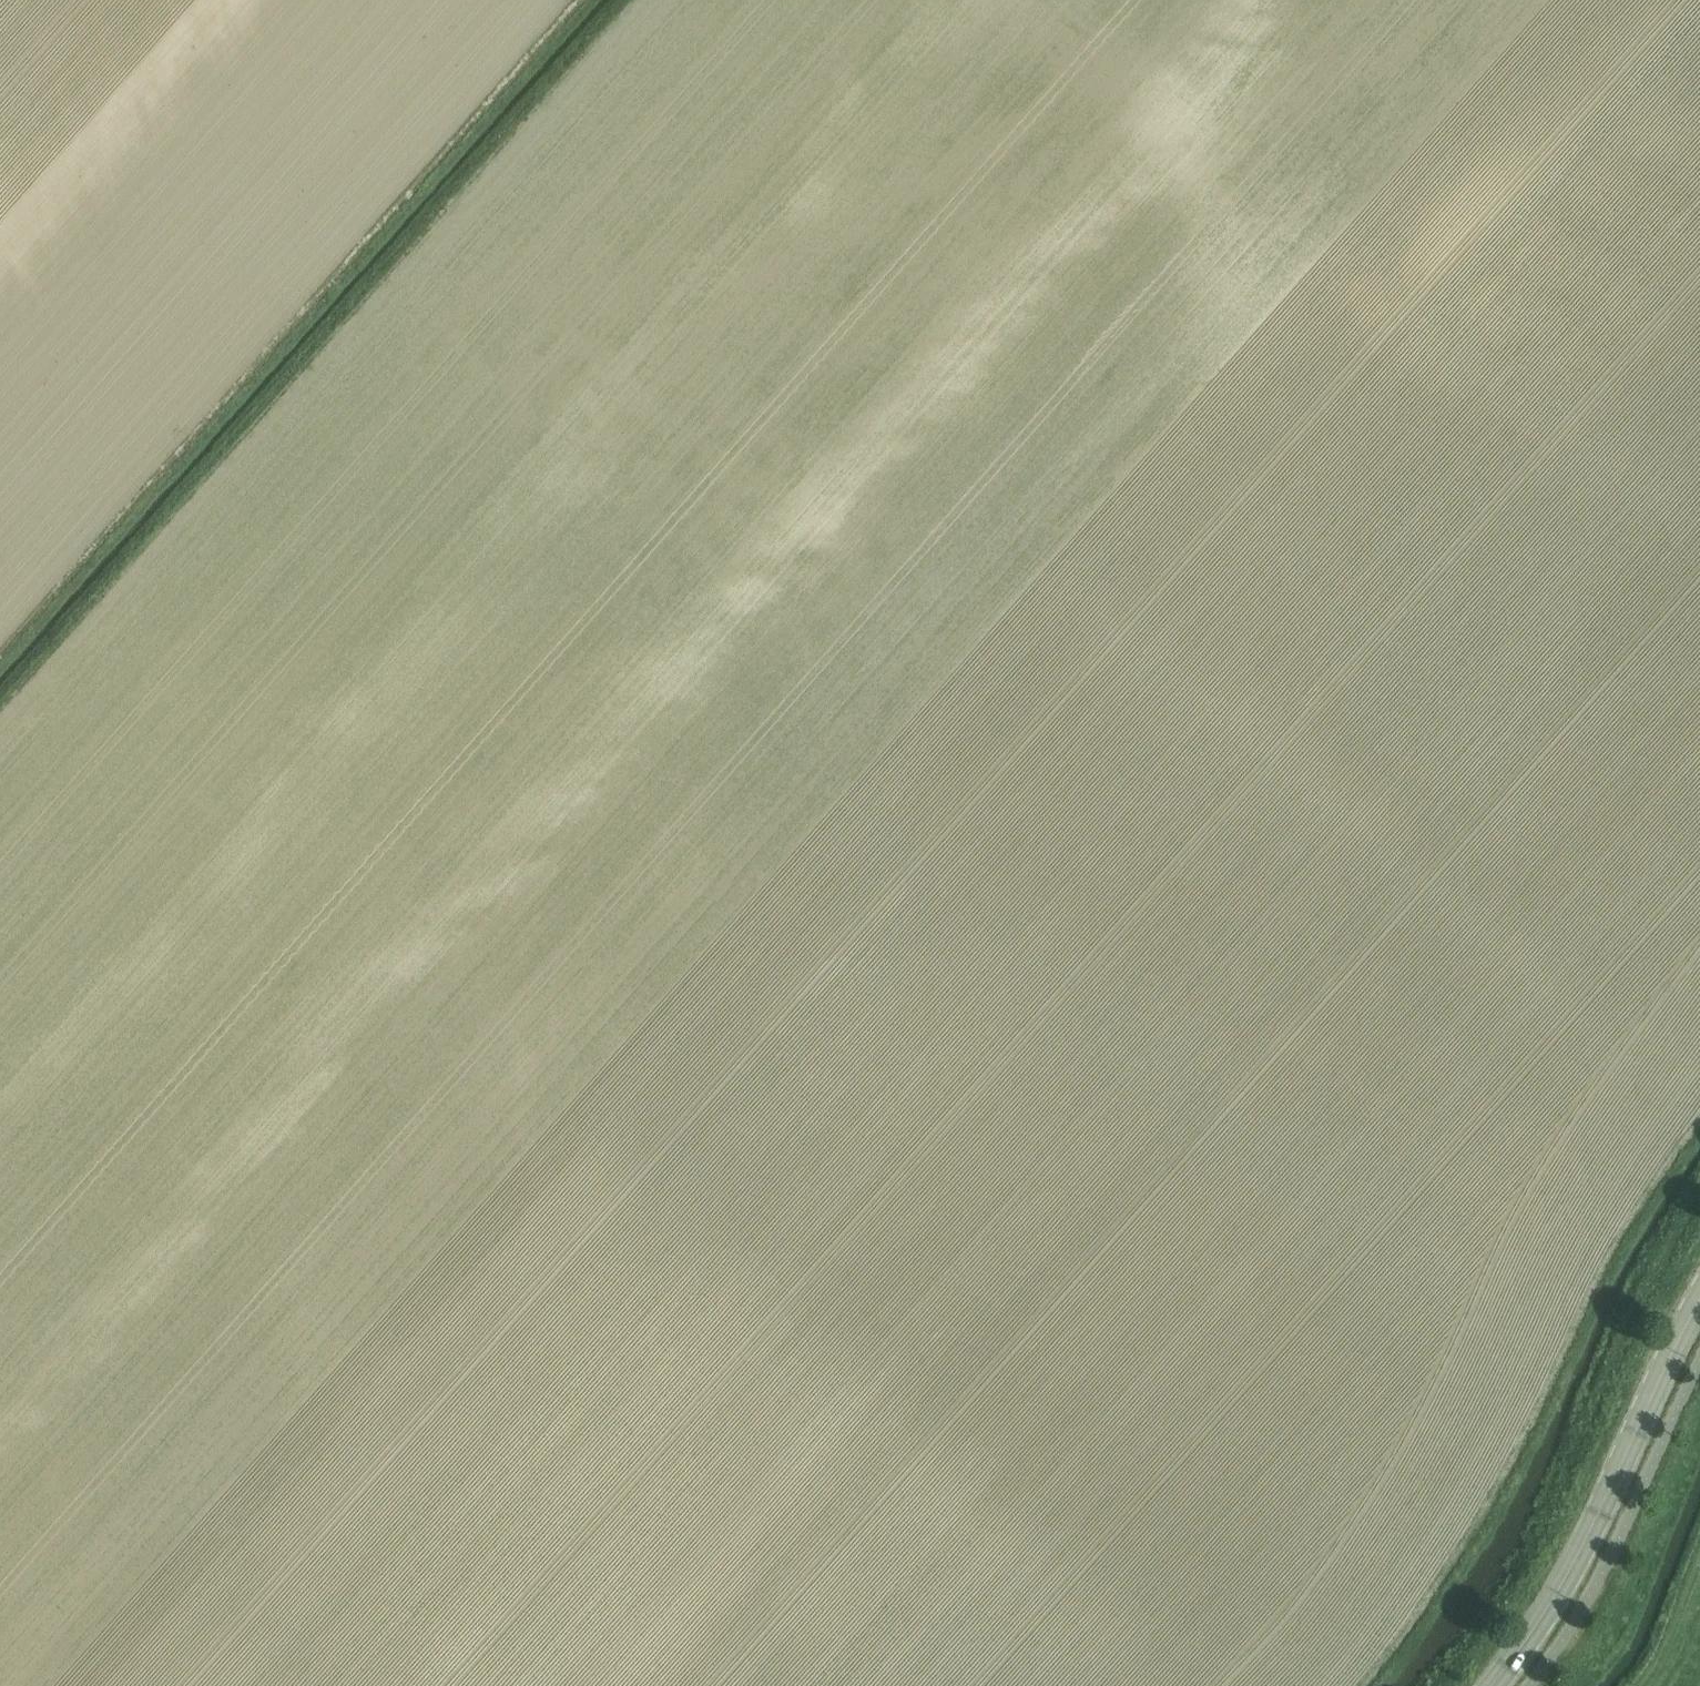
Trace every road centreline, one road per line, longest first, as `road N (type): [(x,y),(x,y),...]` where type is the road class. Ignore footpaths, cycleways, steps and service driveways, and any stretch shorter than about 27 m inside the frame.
road 1 (secondary): [(1493,1685),(1589,1537),(1699,1297)]

